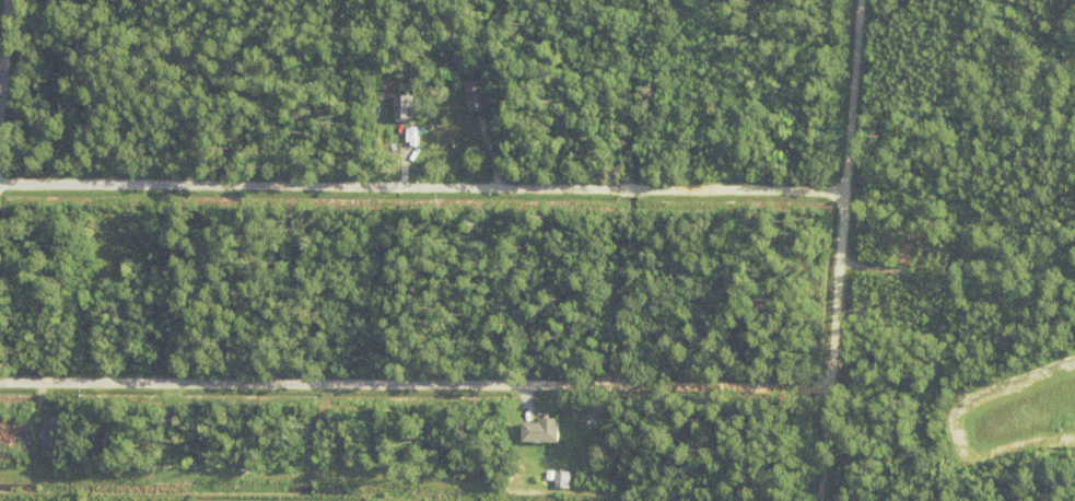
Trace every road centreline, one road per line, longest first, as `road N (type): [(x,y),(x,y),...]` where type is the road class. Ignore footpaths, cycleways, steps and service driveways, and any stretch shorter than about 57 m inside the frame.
road 1 (residential): [(851,193),(0,187)]
road 2 (residential): [(840,387),(0,384)]
road 3 (residential): [(833,500),(864,0)]
road 4 (residential): [(0,167),(15,0)]

